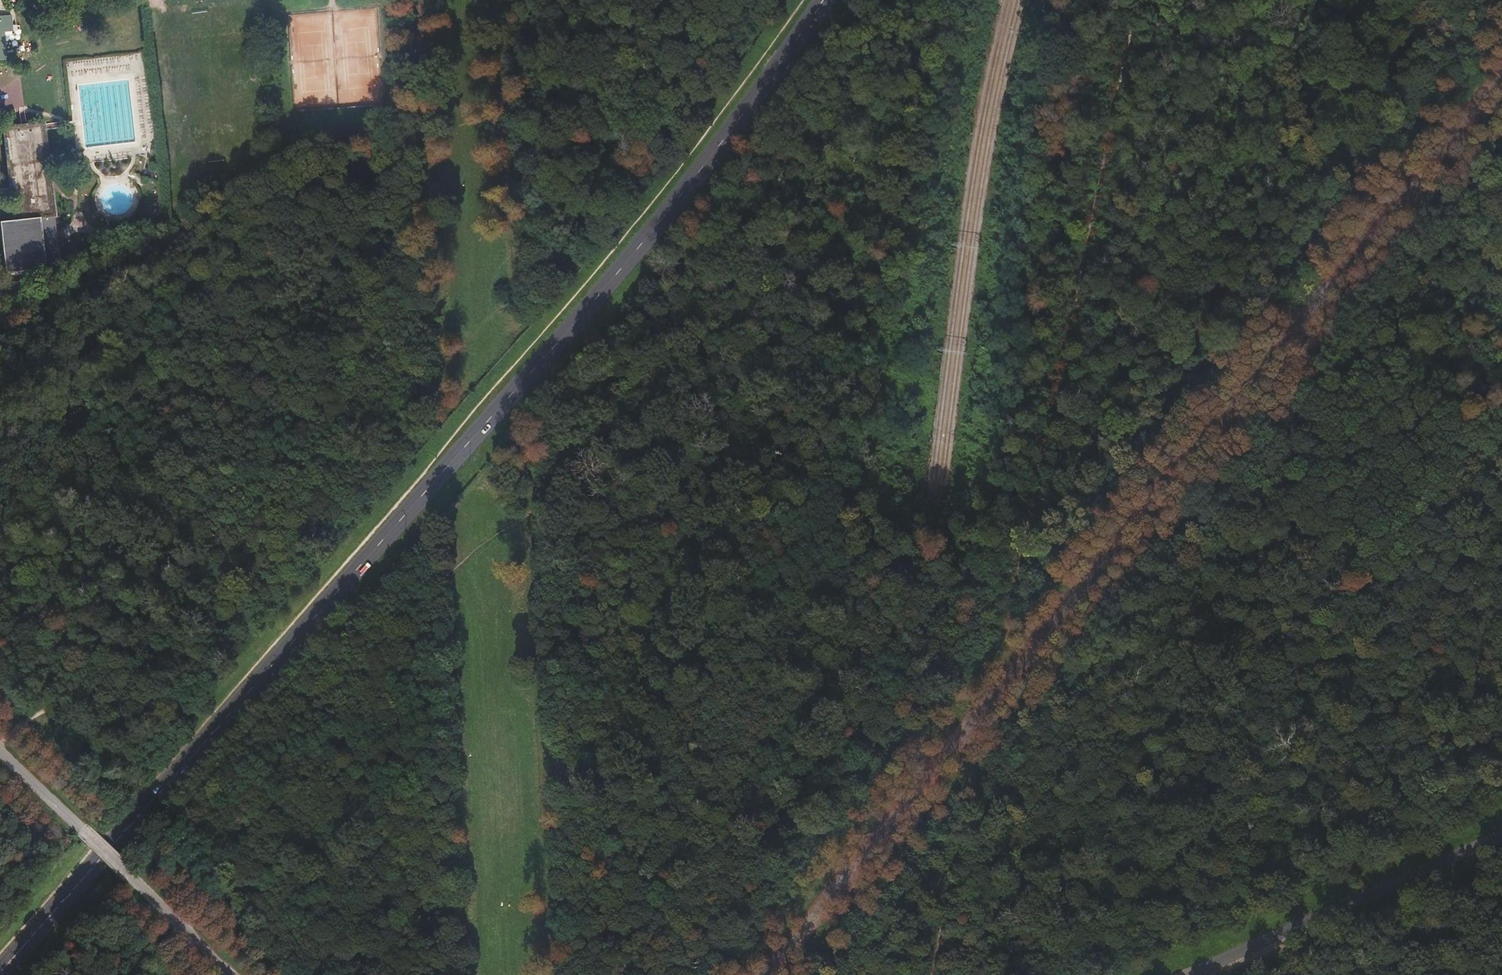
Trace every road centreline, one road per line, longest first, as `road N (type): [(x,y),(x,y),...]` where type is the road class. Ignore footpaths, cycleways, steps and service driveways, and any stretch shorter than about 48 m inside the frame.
road 1 (secondary): [(0,968),(599,291),(813,0)]
road 2 (track): [(0,743),(123,671),(373,458),(443,372)]
road 3 (track): [(506,110),(428,134),(0,313)]
road 4 (unclassified): [(1501,834),(1184,974)]
road 5 (track): [(1295,331),(1486,392)]

